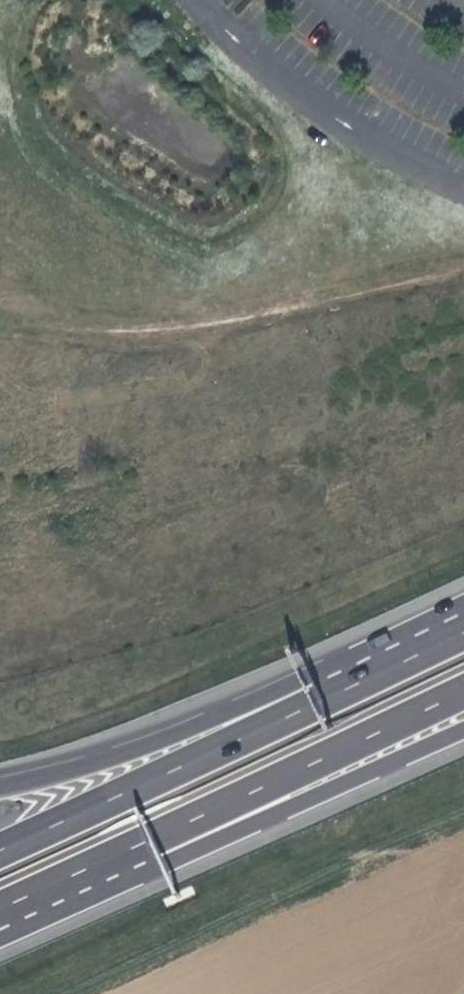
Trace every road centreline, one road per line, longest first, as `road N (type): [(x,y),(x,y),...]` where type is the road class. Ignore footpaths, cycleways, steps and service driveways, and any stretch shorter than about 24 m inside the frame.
road 1 (motorway): [(394,666),(0,849)]
road 2 (motorway): [(394,666),(332,663),(53,772),(0,782)]
road 3 (motorway): [(98,866),(463,688)]
road 4 (motorway): [(98,866),(199,851),(463,736)]

